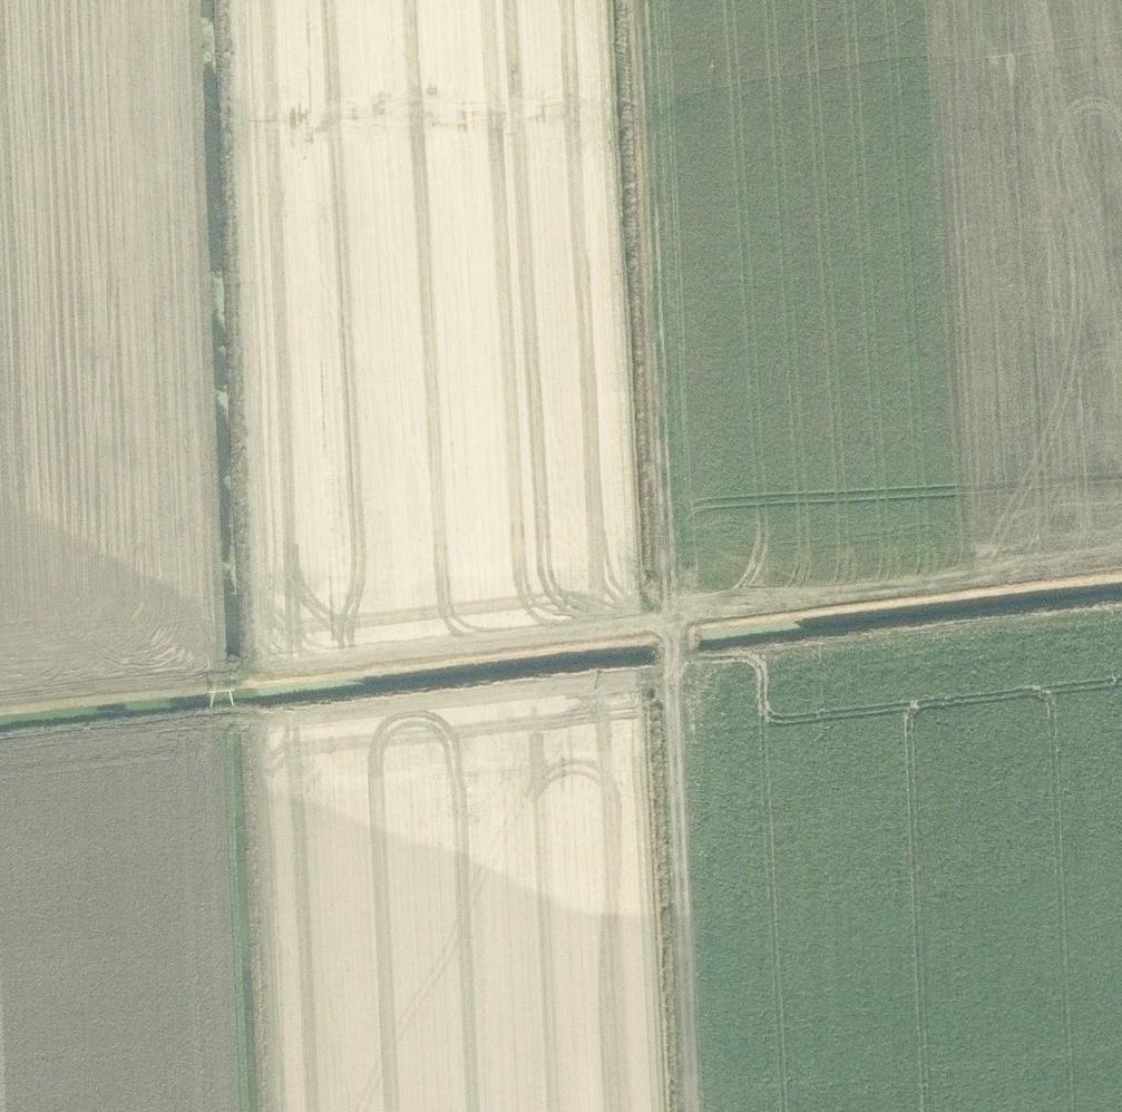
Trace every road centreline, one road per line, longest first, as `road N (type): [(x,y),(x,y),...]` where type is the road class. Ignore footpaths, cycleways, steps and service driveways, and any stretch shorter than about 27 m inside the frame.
road 1 (track): [(694,1111),(635,0)]

